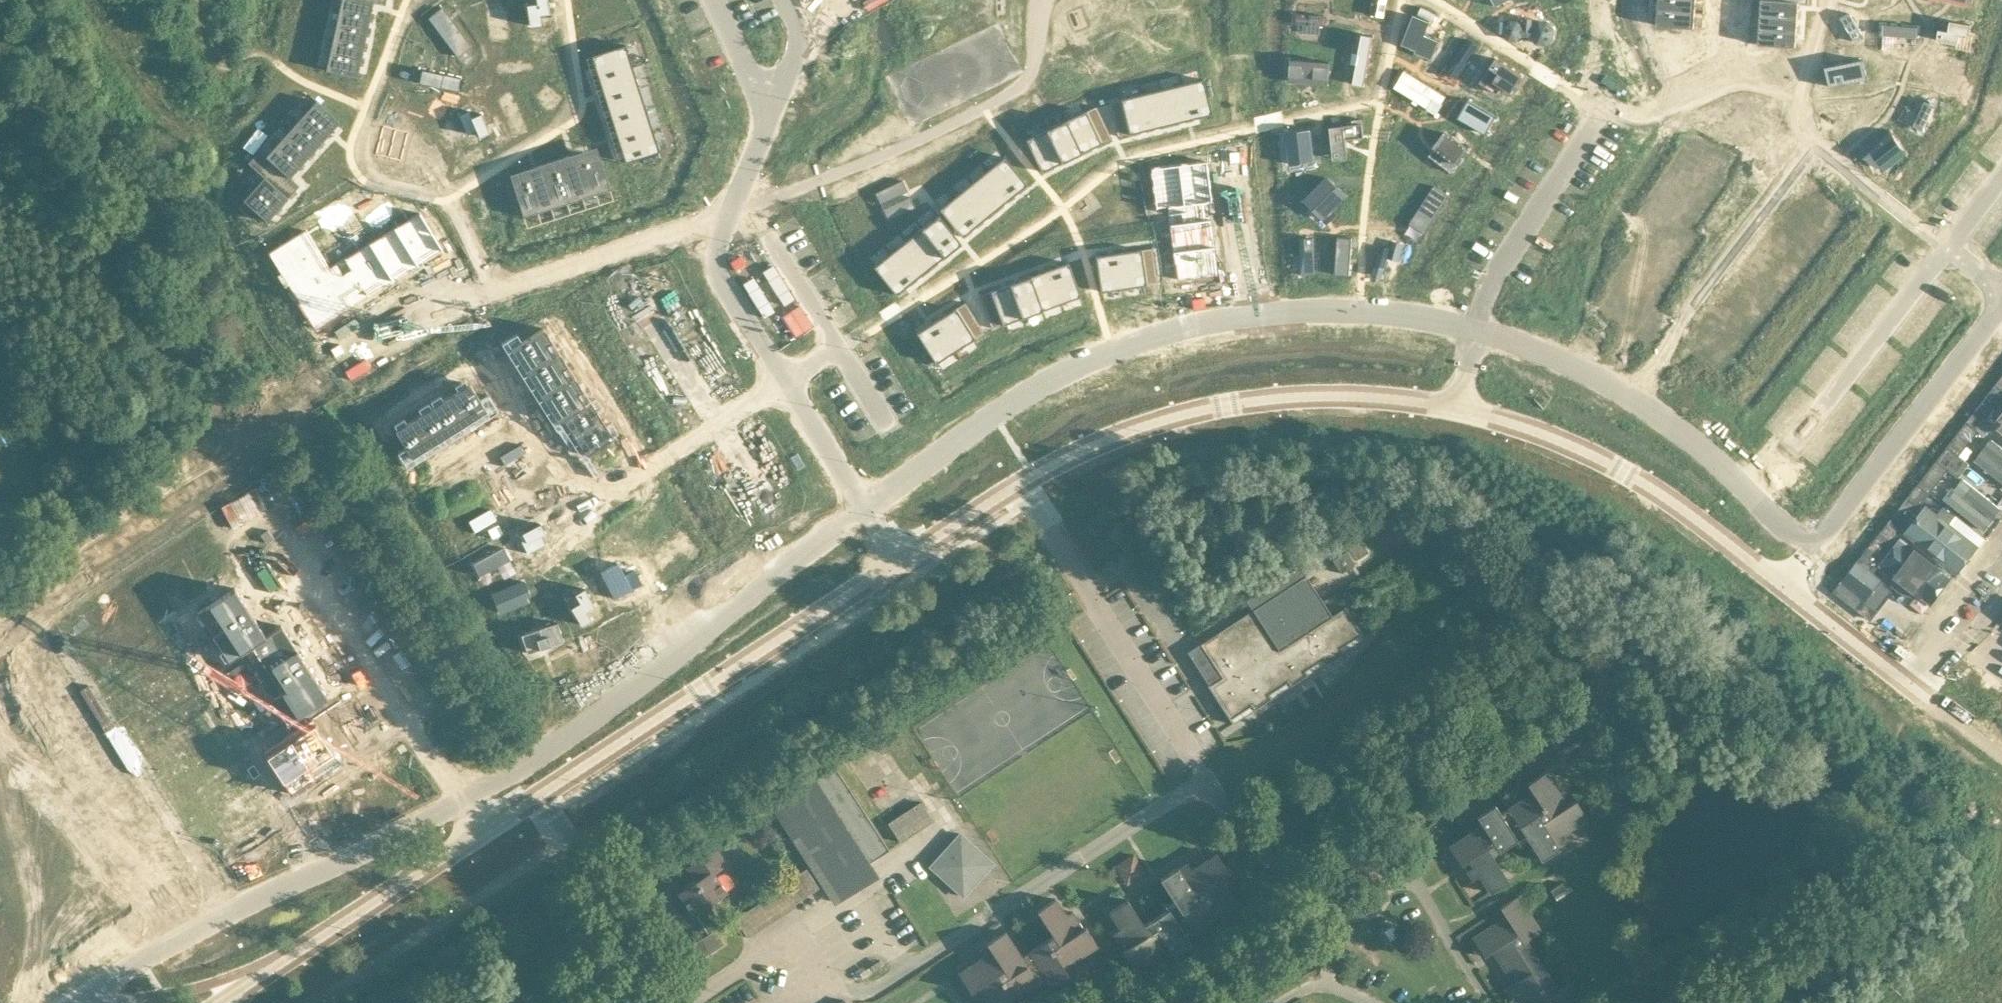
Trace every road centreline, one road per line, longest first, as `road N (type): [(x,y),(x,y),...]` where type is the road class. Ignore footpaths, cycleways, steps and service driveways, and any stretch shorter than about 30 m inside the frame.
road 1 (track): [(341,374),(493,295),(840,169),(983,107),(1022,84),(1035,66),(1039,0)]
road 2 (residential): [(1472,330),(1360,310),(1240,311),(1091,358),(994,412),(863,505)]
road 3 (unclassified): [(899,563),(1018,485),(1107,439),(1189,411),(1248,400),(1355,397),(1448,411)]
road 4 (residential): [(522,763),(130,967),(81,1002)]
road 5 (residential): [(863,505),(522,763)]
road 6 (unclassified): [(543,796),(899,563)]
road 7 (residential): [(1811,546),(1645,405),(1576,366),(1472,330)]
road 8 (unclassified): [(224,1002),(543,796)]
road 9 (unclassified): [(1448,411),(1557,443),(1615,471),(1780,586)]
road 10 (residential): [(783,380),(717,260),(774,82)]
road 11 (residential): [(1811,546),(2001,299)]
road 12 (unclassified): [(1780,586),(1917,693)]
road 13 (residential): [(863,505),(783,380)]
road 14 (residential): [(2001,581),(1917,693)]

